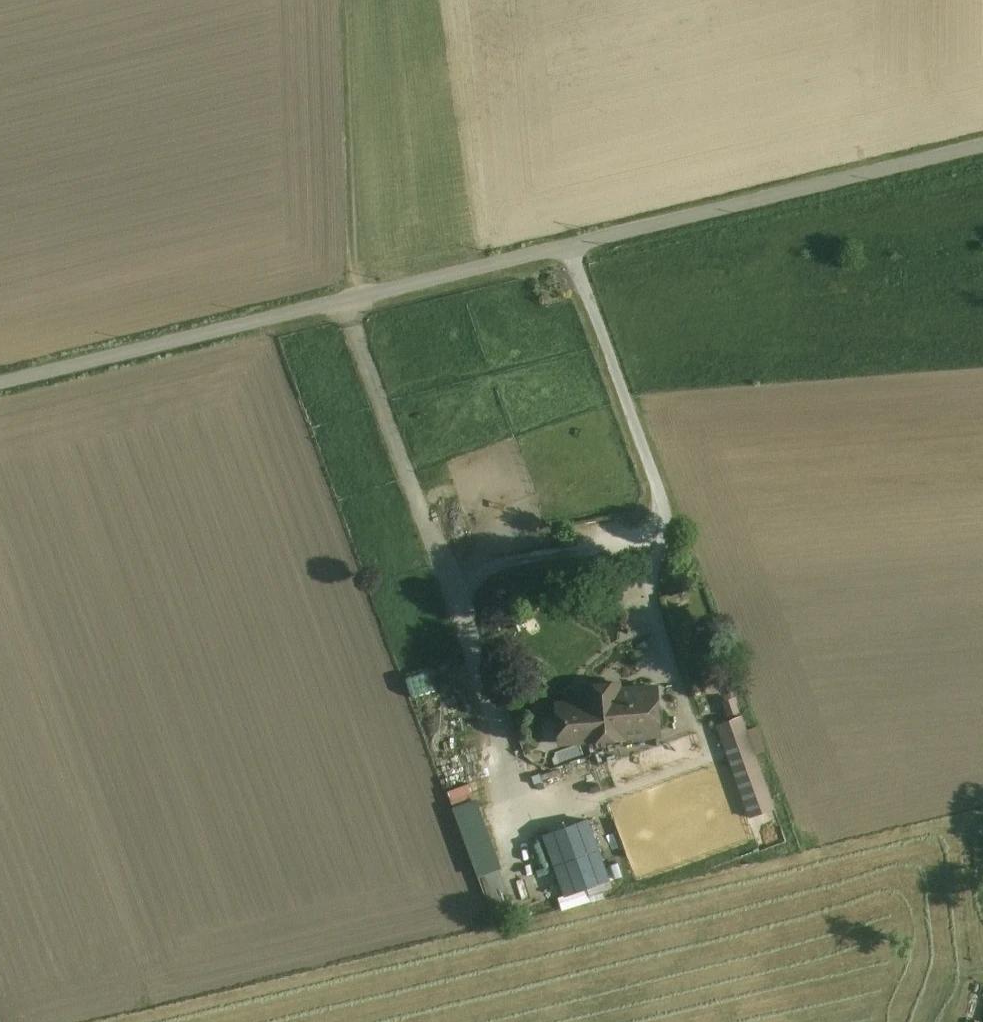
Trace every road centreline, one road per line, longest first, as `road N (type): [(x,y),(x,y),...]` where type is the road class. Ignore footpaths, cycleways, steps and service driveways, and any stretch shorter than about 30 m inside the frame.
road 1 (unclassified): [(0,384),(982,147)]
road 2 (track): [(346,0),(356,298)]

